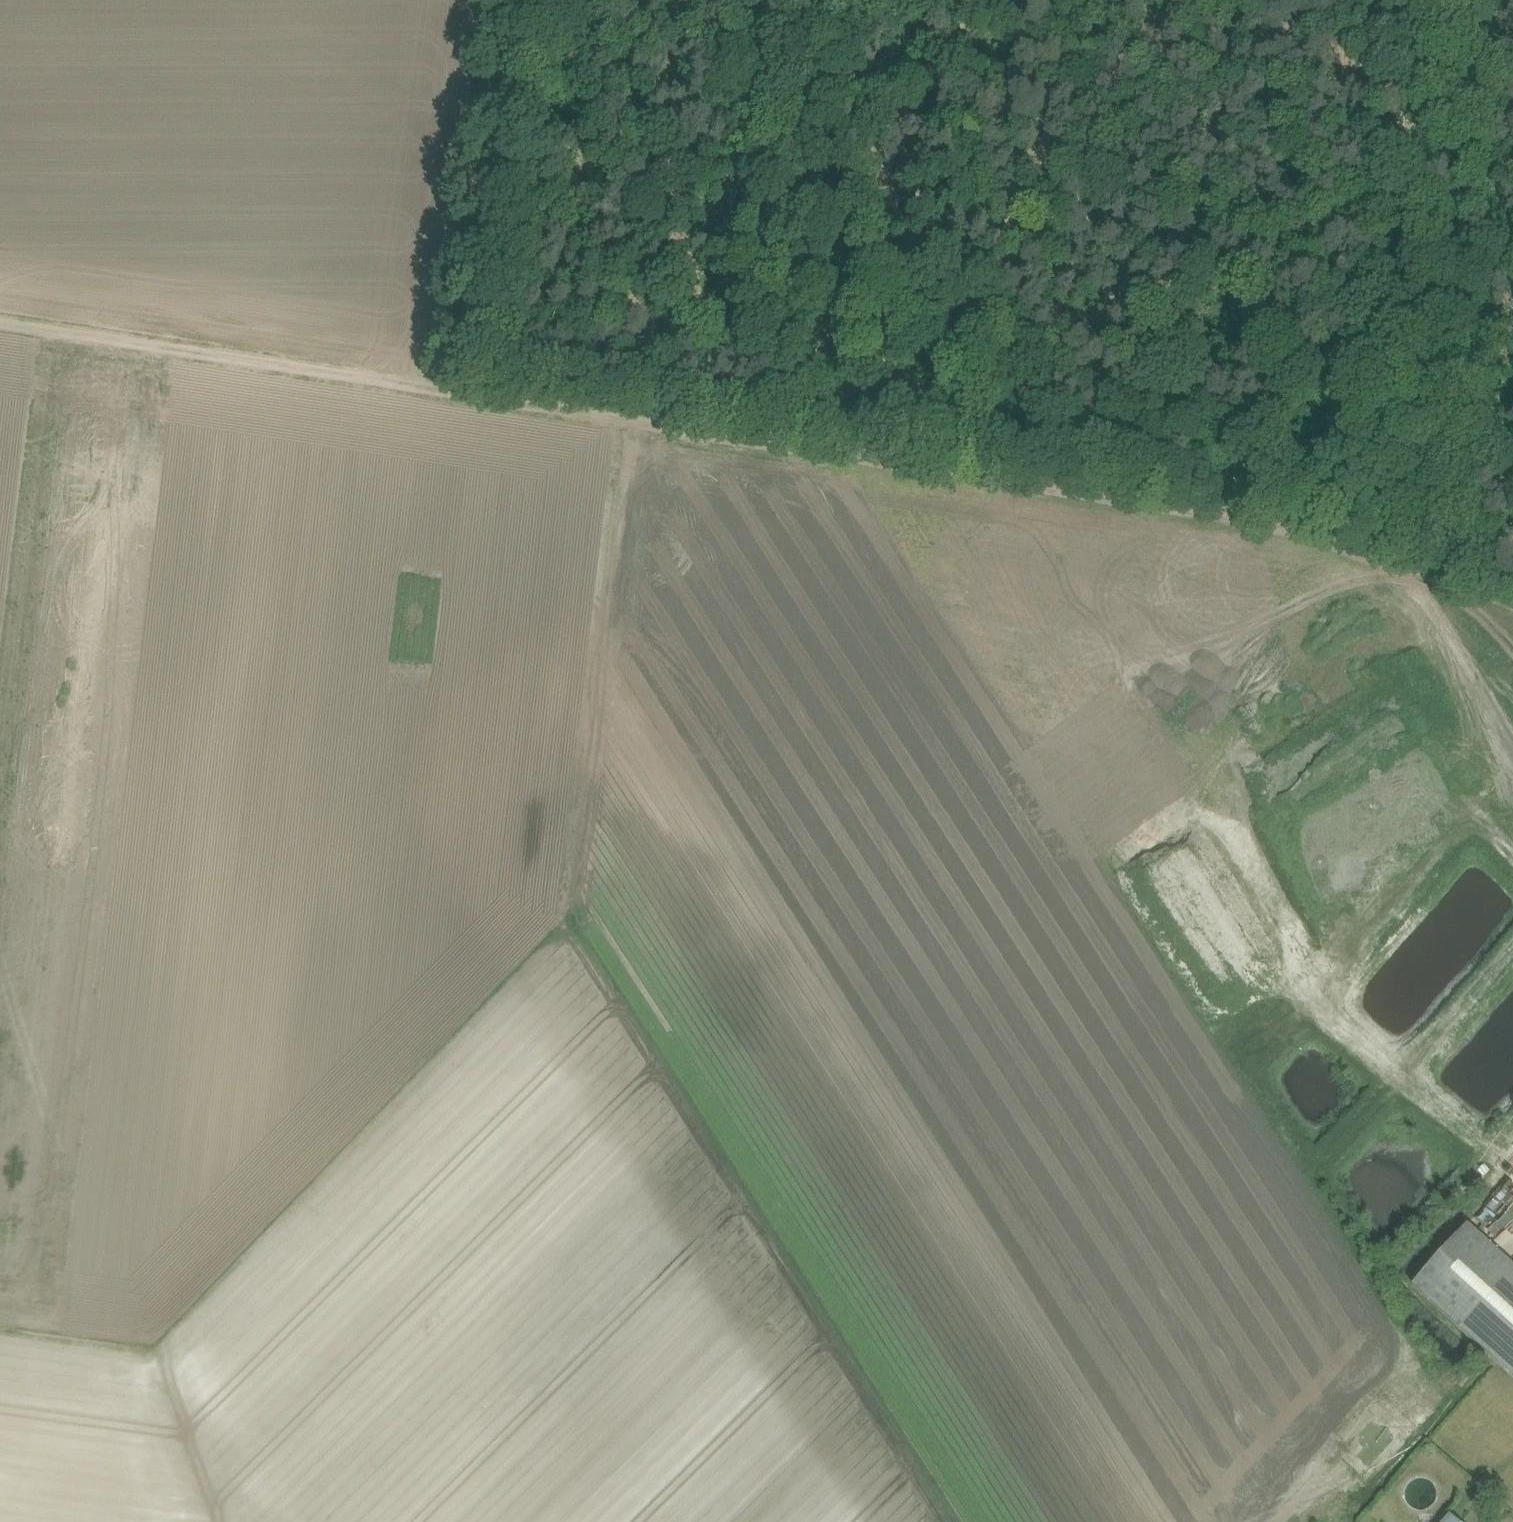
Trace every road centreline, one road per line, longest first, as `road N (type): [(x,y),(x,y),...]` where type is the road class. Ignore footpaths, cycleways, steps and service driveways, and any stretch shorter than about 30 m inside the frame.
road 1 (track): [(1512,604),(1367,551),(1207,516),(462,393)]
road 2 (track): [(1413,0),(1367,551)]
road 3 (track): [(462,393),(0,315)]
road 4 (track): [(527,0),(462,393)]

